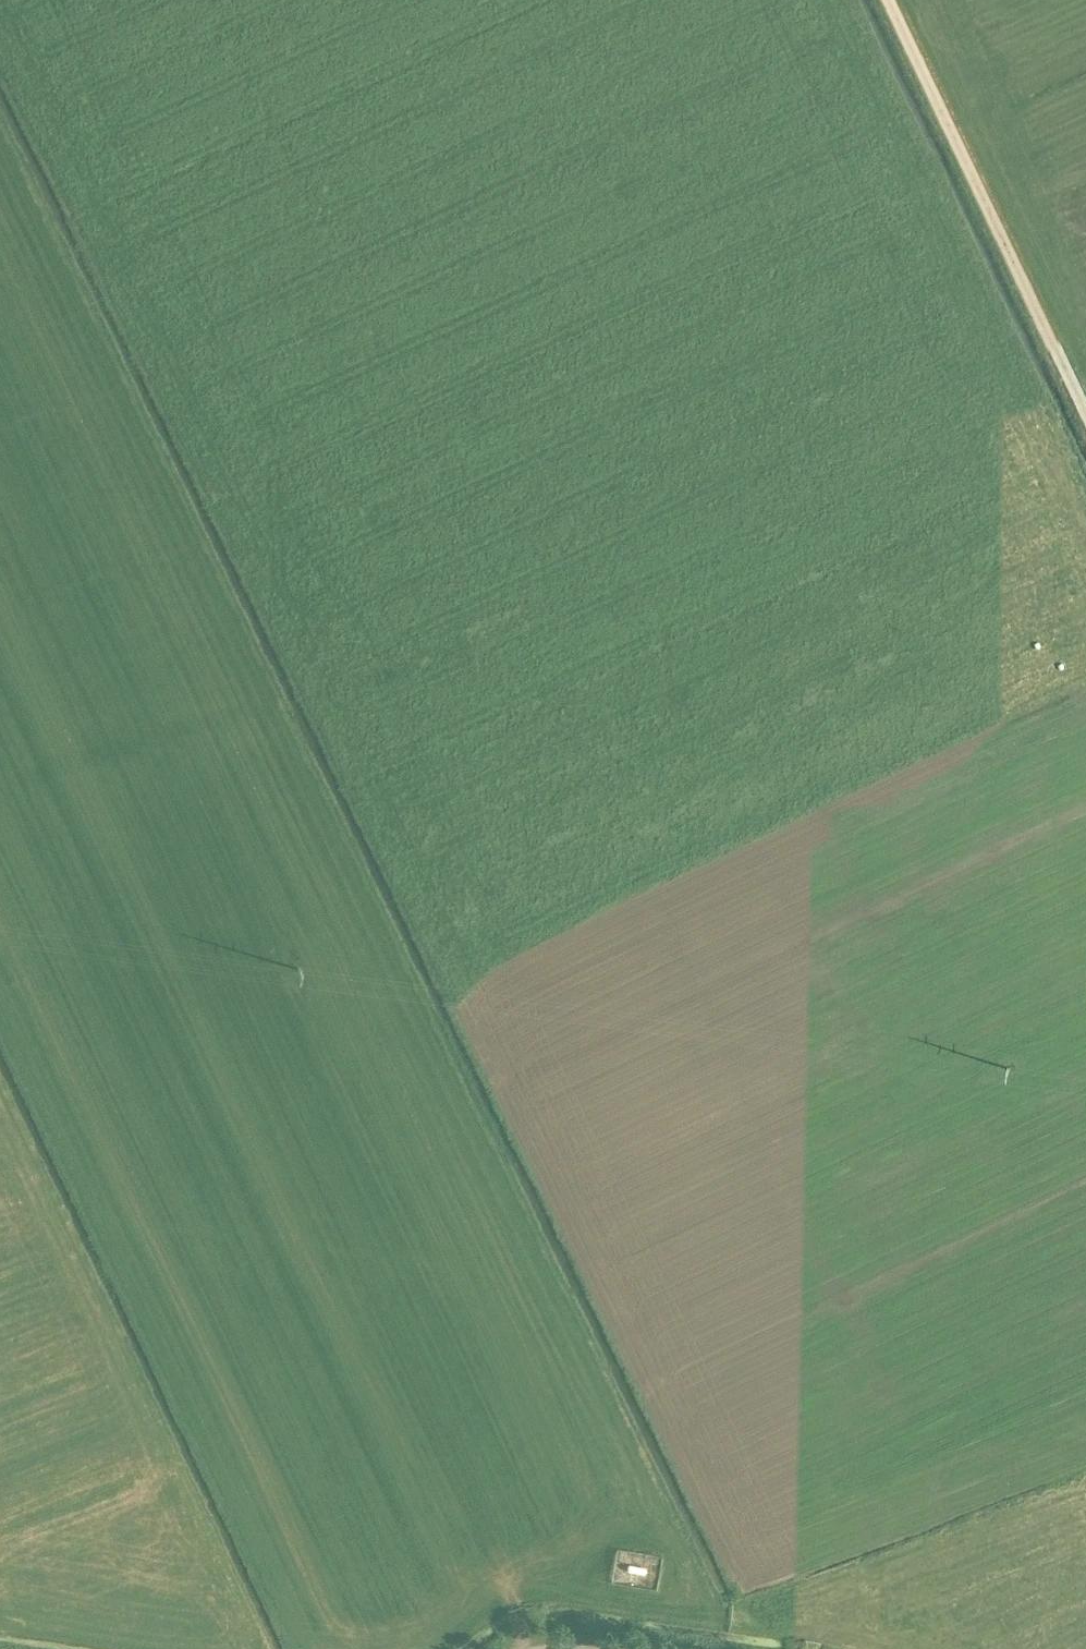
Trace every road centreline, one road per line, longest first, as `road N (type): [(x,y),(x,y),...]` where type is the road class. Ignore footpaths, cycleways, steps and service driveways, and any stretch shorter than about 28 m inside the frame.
road 1 (track): [(1085,410),(891,0)]

